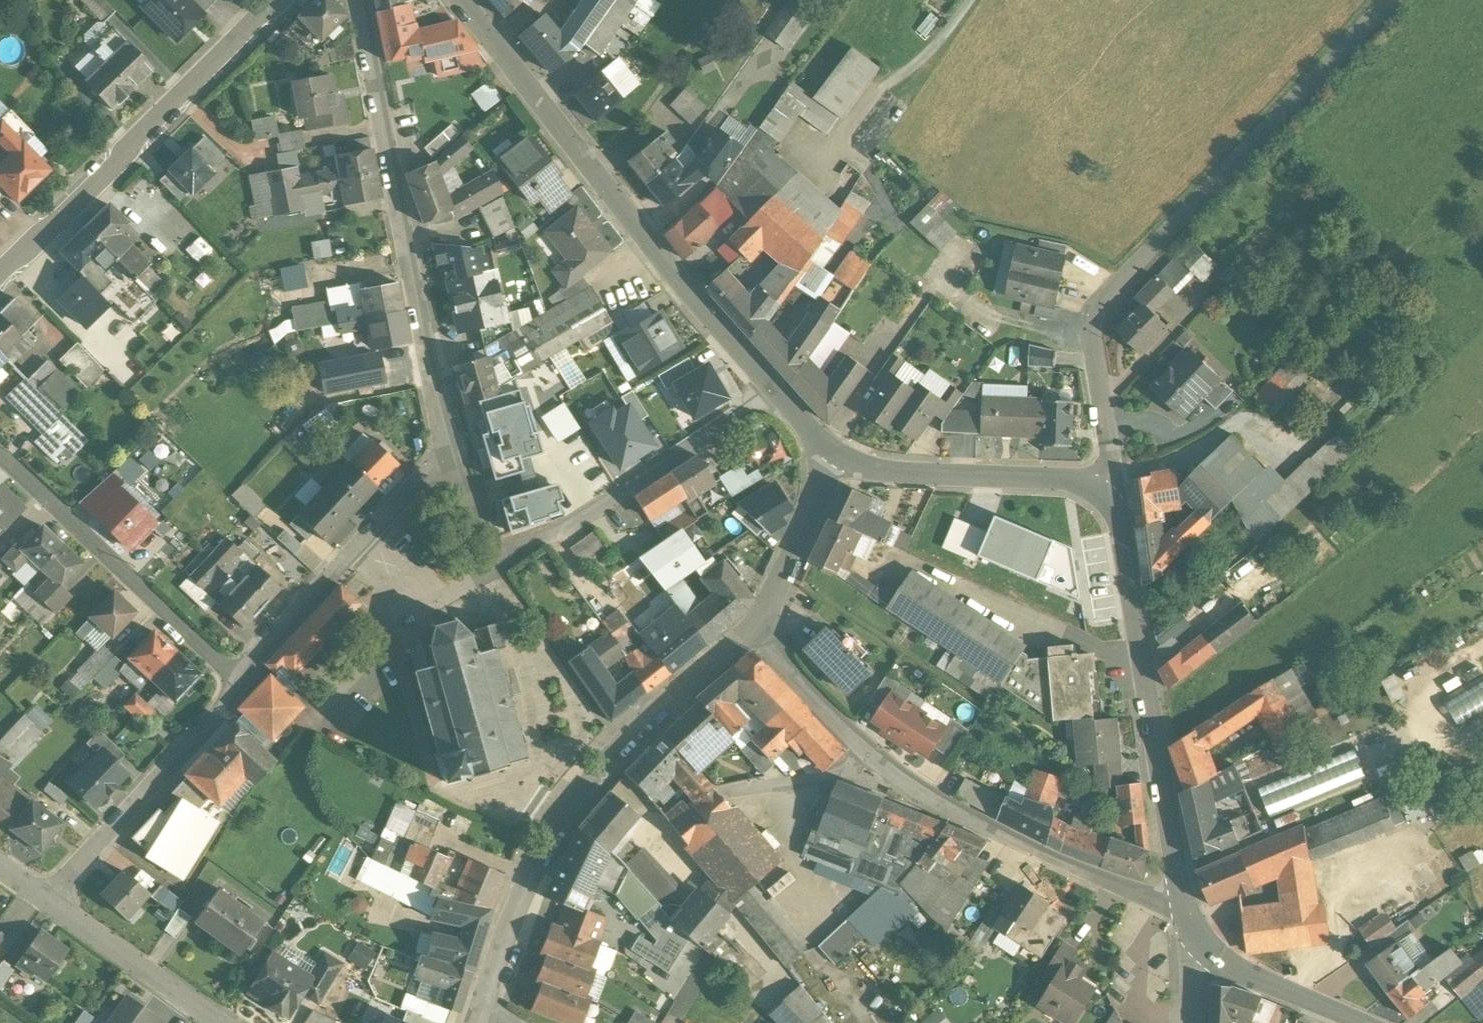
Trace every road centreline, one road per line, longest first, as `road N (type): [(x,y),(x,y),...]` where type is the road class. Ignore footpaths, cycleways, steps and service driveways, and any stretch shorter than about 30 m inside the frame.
road 1 (residential): [(1181,905),(1067,870),(927,799),(844,729),(754,622)]
road 2 (tertiary): [(773,389),(656,253),(461,0)]
road 3 (residential): [(754,622),(640,725),(563,812),(520,895),(484,1013)]
road 4 (residential): [(444,459),(354,0)]
road 5 (residential): [(444,459),(495,561),(563,529),(773,389)]
road 6 (tertiary): [(1181,905),(1120,525),(1099,489)]
road 7 (tertiary): [(277,0),(0,275)]
road 8 (track): [(1139,261),(1389,0)]
road 9 (residential): [(242,676),(0,457)]
road 10 (residential): [(242,676),(444,459)]
road 11 (residential): [(50,900),(219,715),(242,676)]
road 12 (tertiary): [(1099,489),(1073,481),(889,473),(830,450)]
road 13 (unclassified): [(1099,489),(1111,472),(1090,330),(1139,261)]
road 14 (residential): [(50,900),(225,1022)]
road 15 (track): [(971,0),(824,150)]
road 16 (residential): [(754,622),(794,558),(830,450)]
road 17 (tertiary): [(1354,1022),(1242,974),(1198,941)]

